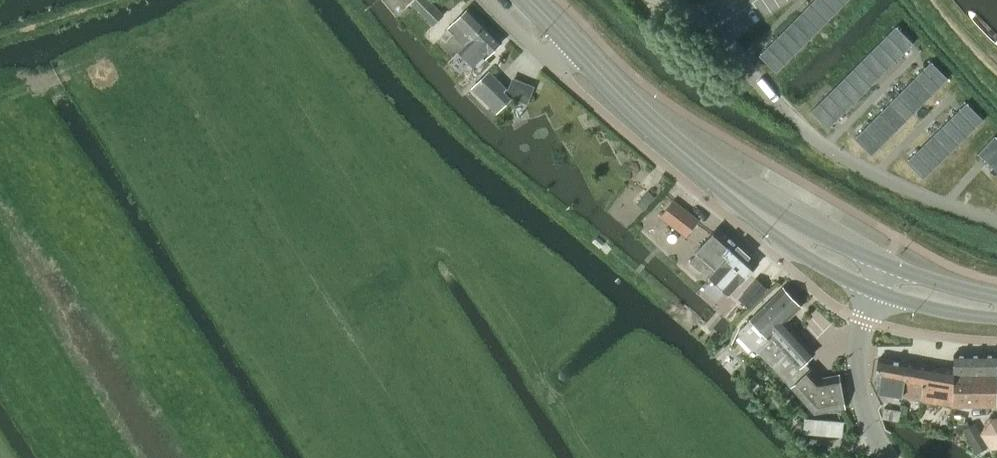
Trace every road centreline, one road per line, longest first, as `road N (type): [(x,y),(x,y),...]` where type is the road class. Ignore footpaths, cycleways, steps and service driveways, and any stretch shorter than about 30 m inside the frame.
road 1 (unclassified): [(668,0),(711,16),(779,106),(824,146),(996,223)]
road 2 (primary): [(691,158),(747,214),(808,259),(874,292)]
road 3 (primary): [(886,265),(691,158)]
road 4 (unclassified): [(890,457),(862,403),(858,374),(874,292)]
road 5 (primary): [(691,158),(576,47)]
road 6 (primary): [(874,292),(996,317)]

